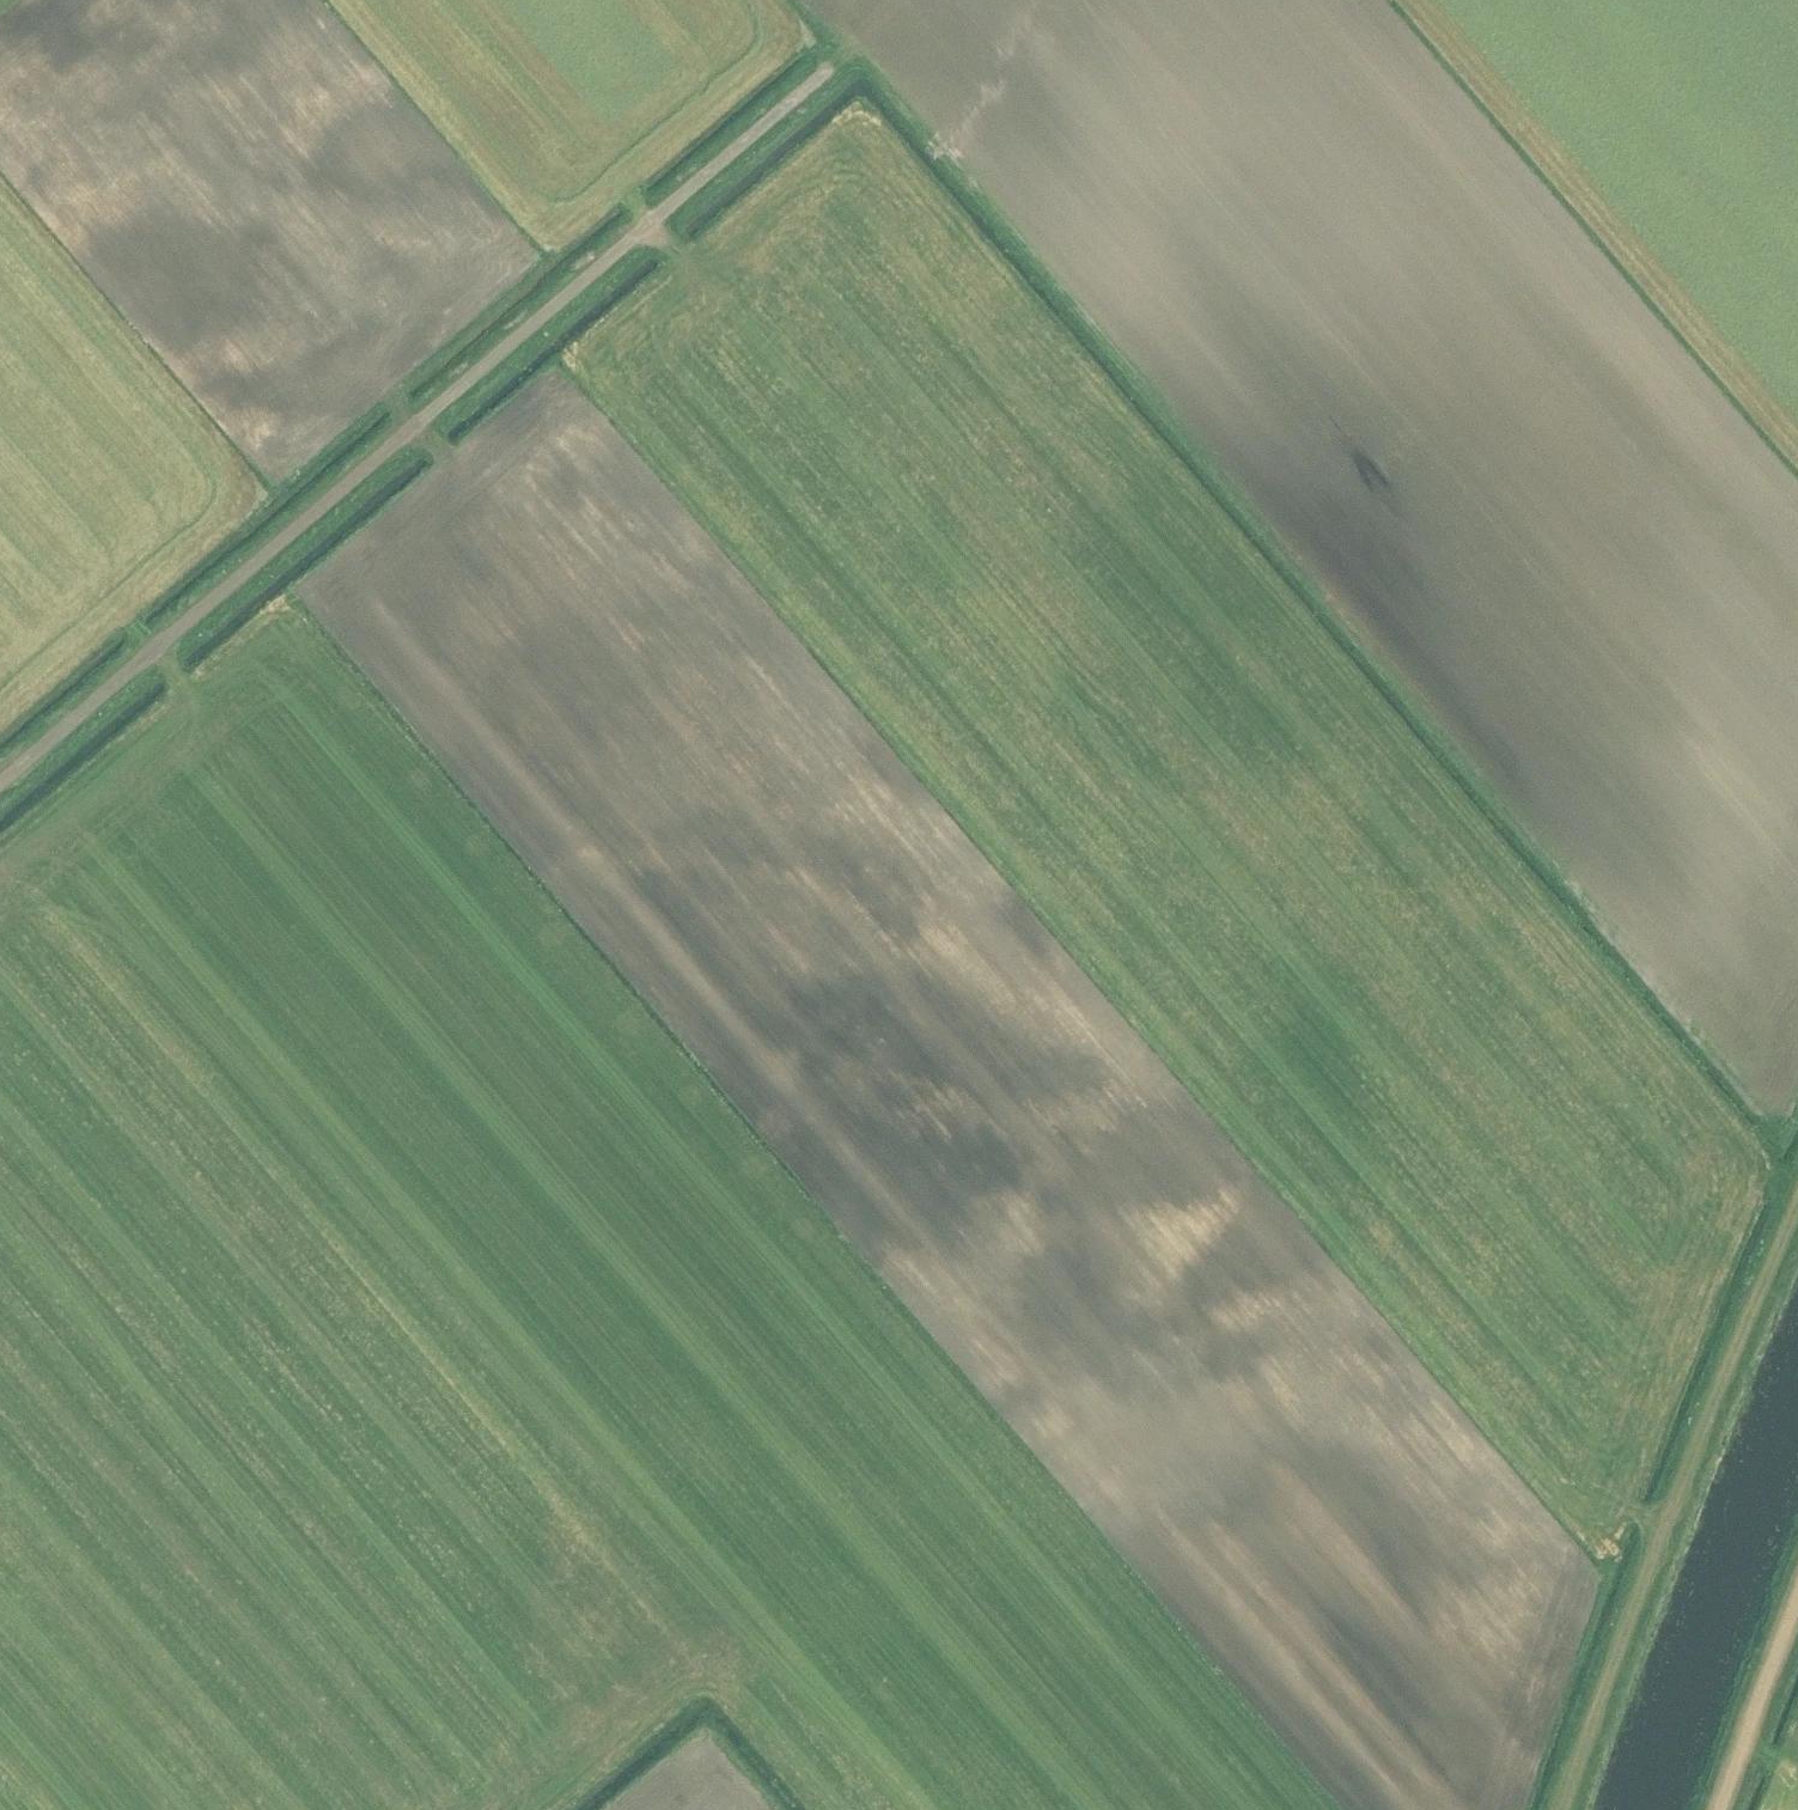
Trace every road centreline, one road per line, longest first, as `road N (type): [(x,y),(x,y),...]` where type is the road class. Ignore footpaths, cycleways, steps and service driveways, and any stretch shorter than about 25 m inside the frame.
road 1 (track): [(0,781),(836,61)]
road 2 (track): [(1797,1602),(1722,1809)]

